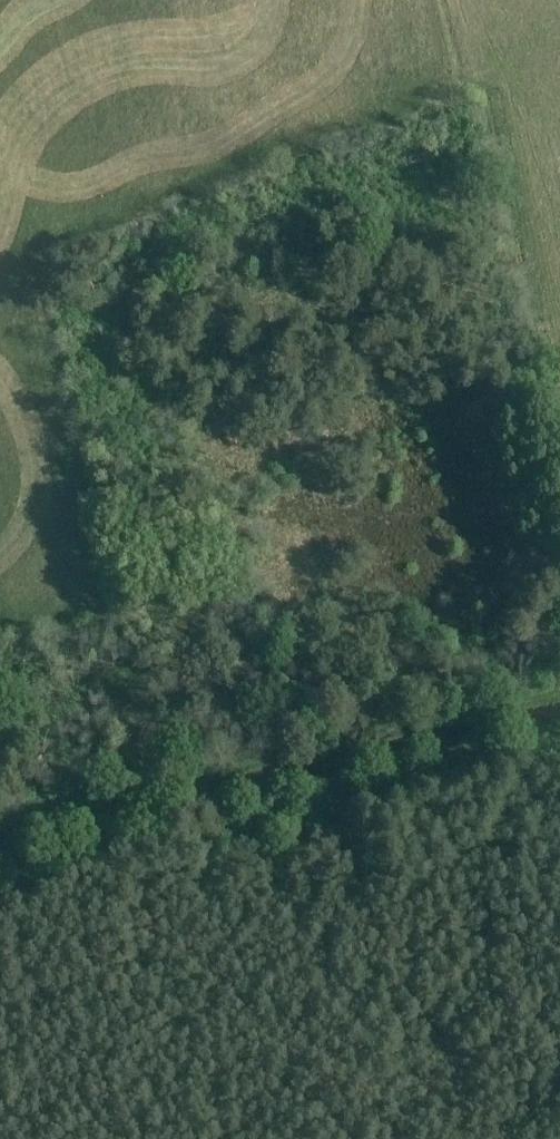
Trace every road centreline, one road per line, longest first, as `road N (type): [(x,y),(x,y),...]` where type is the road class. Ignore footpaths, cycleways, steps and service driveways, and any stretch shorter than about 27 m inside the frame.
road 1 (track): [(0,897),(507,761),(559,766)]

